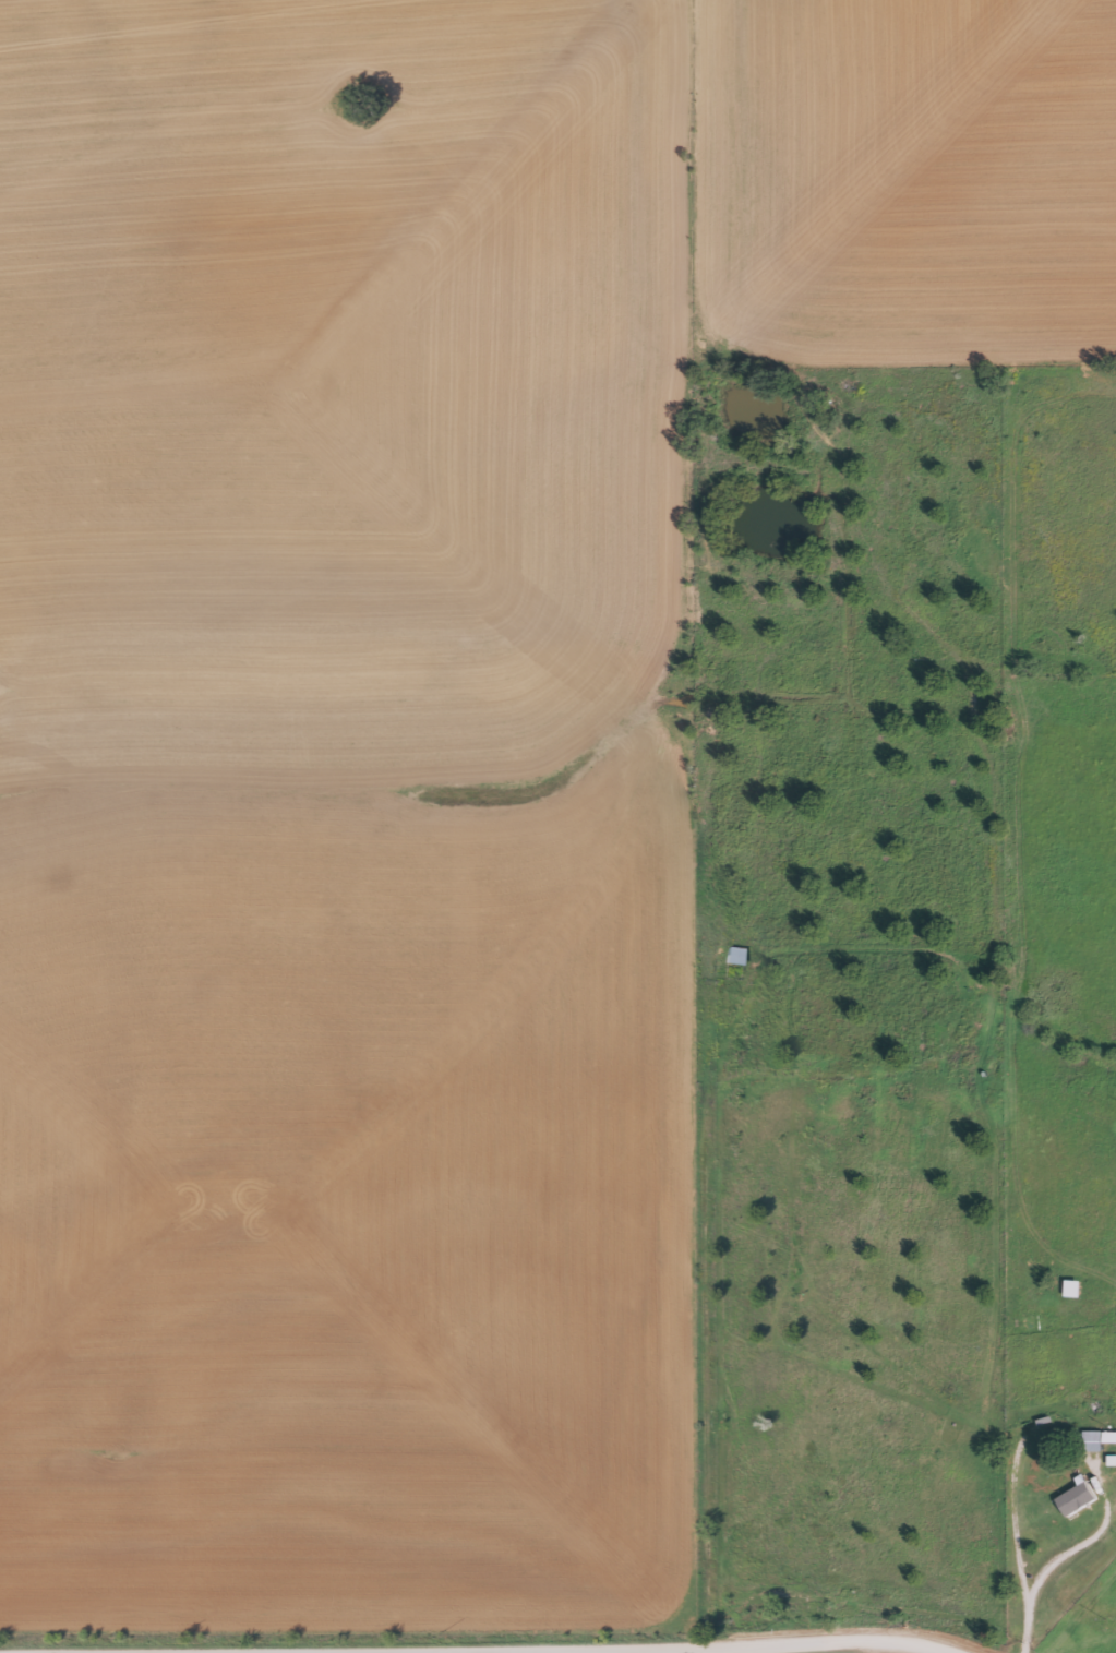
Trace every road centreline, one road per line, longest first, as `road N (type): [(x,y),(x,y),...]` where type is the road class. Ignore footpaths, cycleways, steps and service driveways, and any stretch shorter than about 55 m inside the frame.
road 1 (residential): [(954,1652),(854,1638),(396,1652)]

